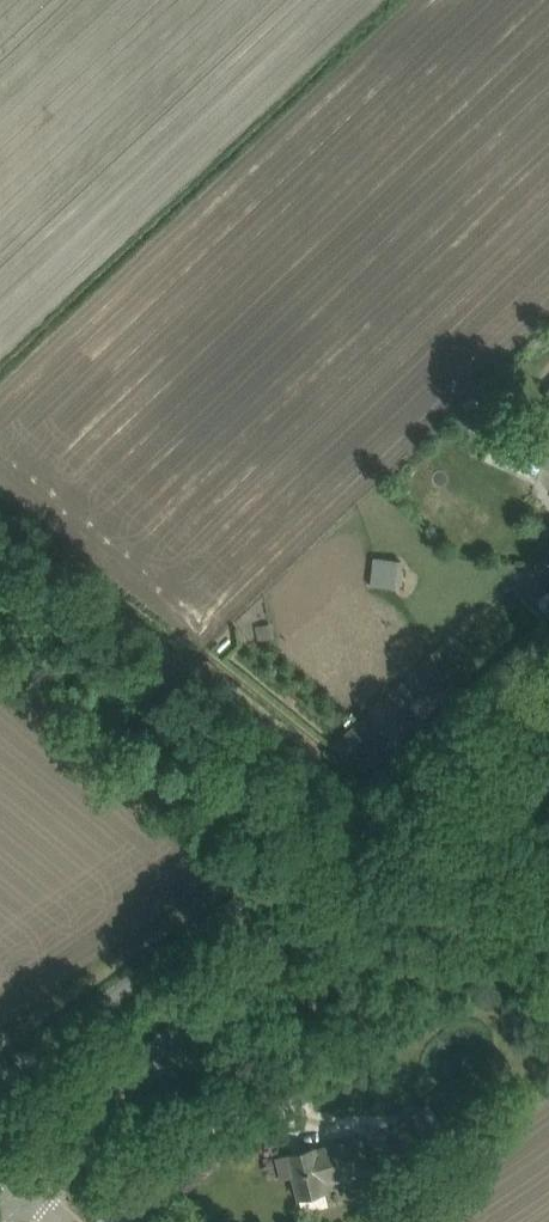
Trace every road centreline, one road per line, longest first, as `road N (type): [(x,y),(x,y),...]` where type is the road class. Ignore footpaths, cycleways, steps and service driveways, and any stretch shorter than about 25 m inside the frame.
road 1 (secondary): [(25,1179),(548,687)]
road 2 (track): [(0,530),(382,841)]

